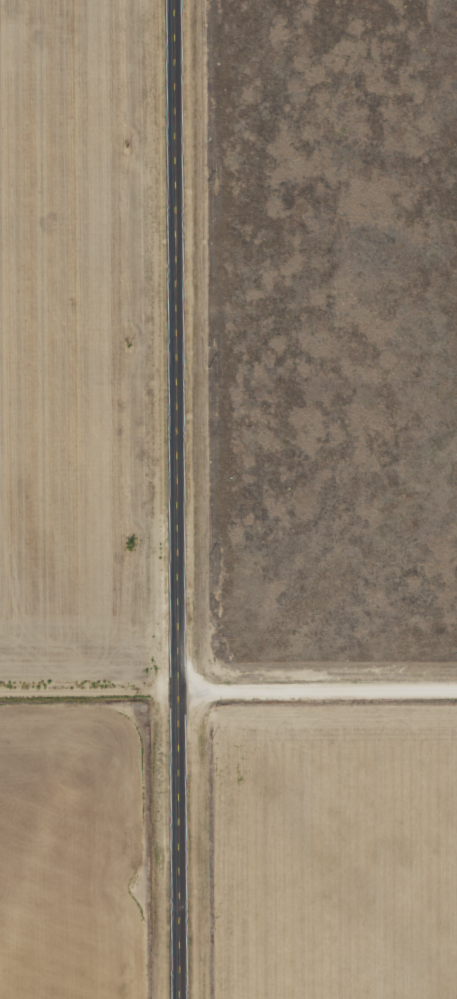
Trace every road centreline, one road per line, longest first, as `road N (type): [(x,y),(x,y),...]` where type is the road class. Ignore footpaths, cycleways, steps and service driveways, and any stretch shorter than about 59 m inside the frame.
road 1 (primary): [(176,998),(171,0)]
road 2 (residential): [(456,688),(174,692)]
road 3 (track): [(174,692),(0,694)]

